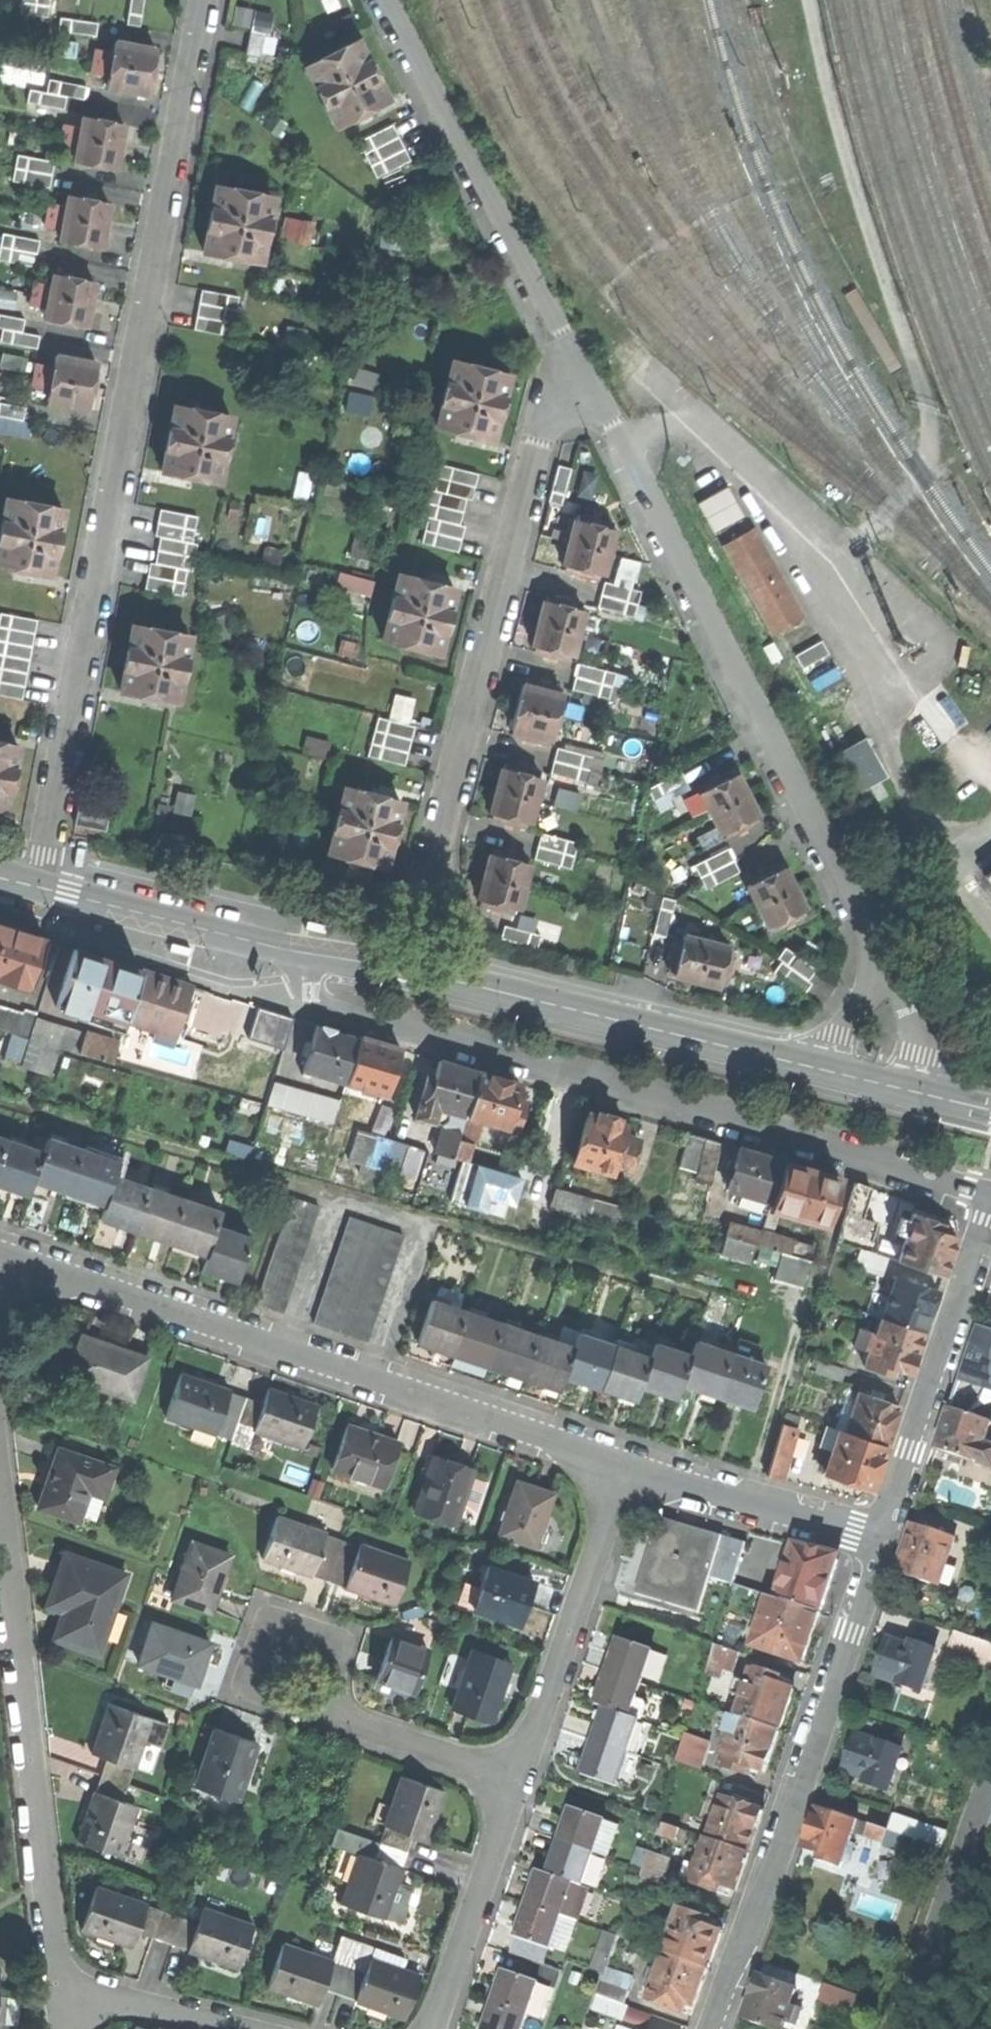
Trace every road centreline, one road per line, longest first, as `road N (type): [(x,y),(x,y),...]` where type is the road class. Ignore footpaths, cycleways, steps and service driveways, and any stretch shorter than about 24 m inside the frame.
road 1 (residential): [(37,887),(206,0)]
road 2 (residential): [(299,949),(317,995),(344,1015),(990,1198)]
road 3 (residential): [(2,1254),(629,1460)]
road 4 (residential): [(589,381),(884,962)]
road 5 (residential): [(0,1435),(56,1952),(70,2001)]
road 6 (residential): [(589,381),(543,431),(426,909)]
road 7 (tertiary): [(299,949),(409,968),(823,1069)]
road 8 (residential): [(883,1542),(710,2028)]
road 9 (residential): [(381,0),(589,381)]
road 10 (residential): [(990,1203),(883,1542)]
road 11 (residential): [(629,1460),(514,1775)]
road 12 (residential): [(897,2028),(990,1775)]
road 13 (tertiary): [(37,887),(299,949)]
road 14 (residential): [(629,1460),(883,1542)]
road 15 (residential): [(514,1775),(431,2028)]
road 16 (residential): [(514,1775),(263,1693)]
road 17 (residential): [(243,2028),(129,2001),(70,2001)]
road 18 (residential): [(924,1093),(928,1067),(913,1011),(884,962)]
road 19 (residential): [(884,962),(823,1069)]

